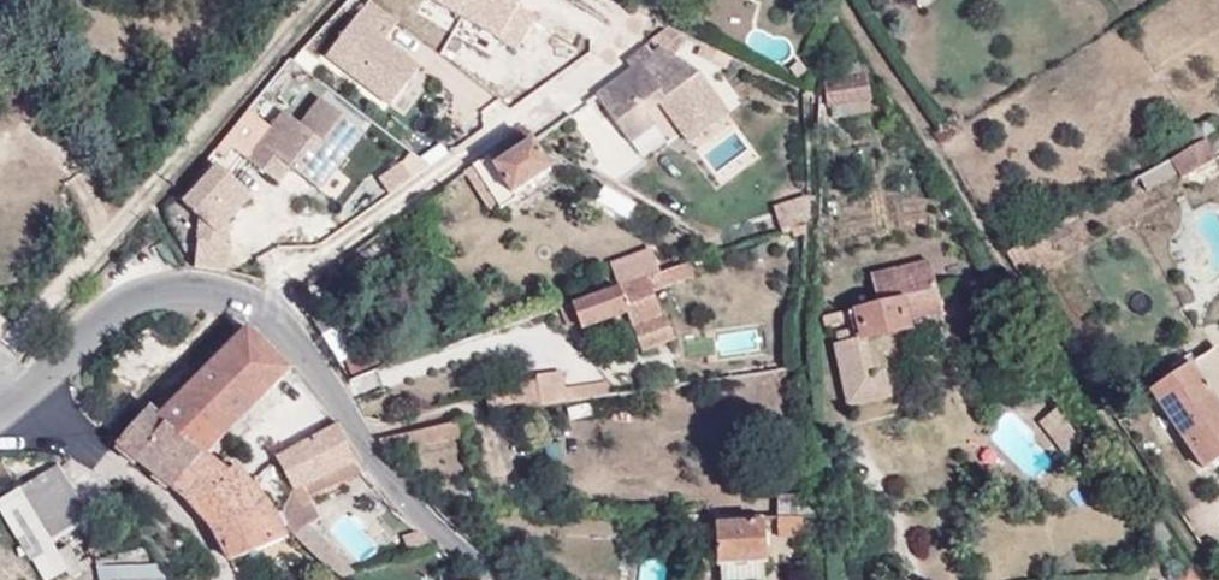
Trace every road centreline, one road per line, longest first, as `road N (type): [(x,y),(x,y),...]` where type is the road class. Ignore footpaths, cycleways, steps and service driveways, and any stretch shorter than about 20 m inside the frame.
road 1 (residential): [(0,398),(22,389),(125,301),(180,289),(262,296),(403,500),(498,579)]
road 2 (residential): [(0,411),(59,422),(106,447),(193,517),(237,579)]

